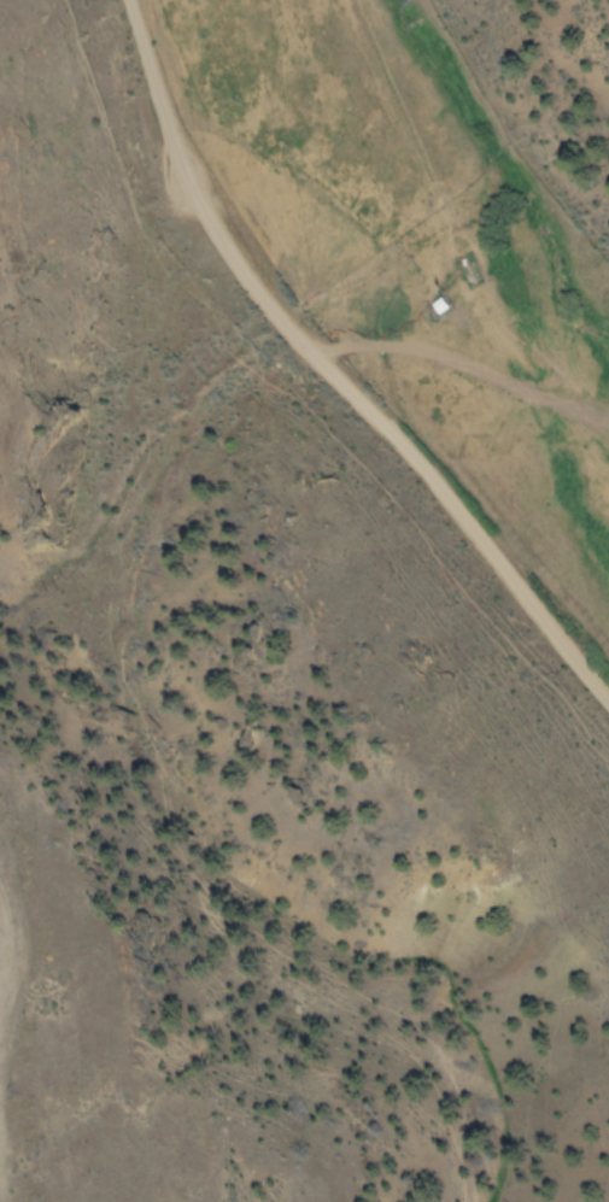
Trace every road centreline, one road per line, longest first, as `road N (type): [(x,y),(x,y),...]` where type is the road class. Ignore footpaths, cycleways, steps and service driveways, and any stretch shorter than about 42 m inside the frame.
road 1 (residential): [(608,663),(415,417),(257,272),(157,0)]

